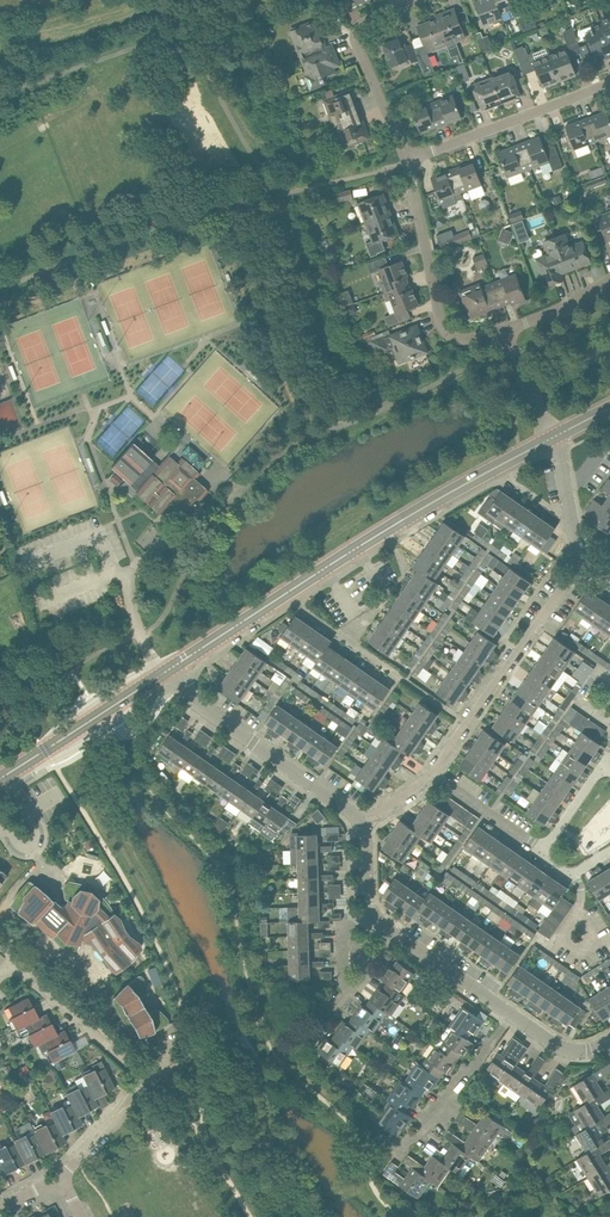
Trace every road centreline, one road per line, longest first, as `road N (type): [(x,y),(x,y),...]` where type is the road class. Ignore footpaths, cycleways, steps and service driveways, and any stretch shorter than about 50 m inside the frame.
road 1 (tertiary): [(164,673),(415,513),(555,437)]
road 2 (residential): [(432,775),(586,555)]
road 3 (residential): [(360,822),(164,673)]
road 4 (residential): [(507,330),(462,339),(441,322),(408,159)]
road 5 (residential): [(408,159),(609,83)]
road 6 (residential): [(408,159),(356,37),(362,23),(406,0)]
road 7 (tertiary): [(0,778),(164,673)]
road 8 (residential): [(147,1080),(15,961)]
road 9 (residential): [(402,1144),(418,1135),(511,1014)]
road 10 (residential): [(511,1014),(393,932)]
road 11 (residential): [(54,1189),(147,1080)]
road 12 (residential): [(541,852),(432,775)]
road 13 (residential): [(555,437),(586,555)]

